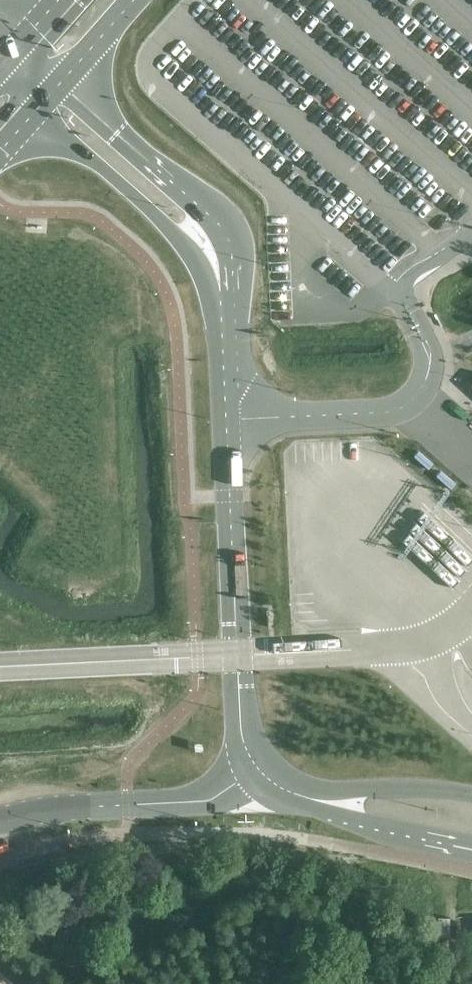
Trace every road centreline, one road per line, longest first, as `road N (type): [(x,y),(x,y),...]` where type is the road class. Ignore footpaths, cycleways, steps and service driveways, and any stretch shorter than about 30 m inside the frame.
road 1 (tertiary): [(257,771),(241,720),(220,294)]
road 2 (tertiary): [(220,294),(231,259),(219,224),(59,86)]
road 3 (unclassified): [(0,820),(212,799),(257,771)]
road 4 (tertiary): [(35,112),(169,229),(220,294)]
road 5 (tertiary): [(308,799),(363,826),(471,848)]
road 6 (tertiary): [(471,795),(408,787),(308,799)]

